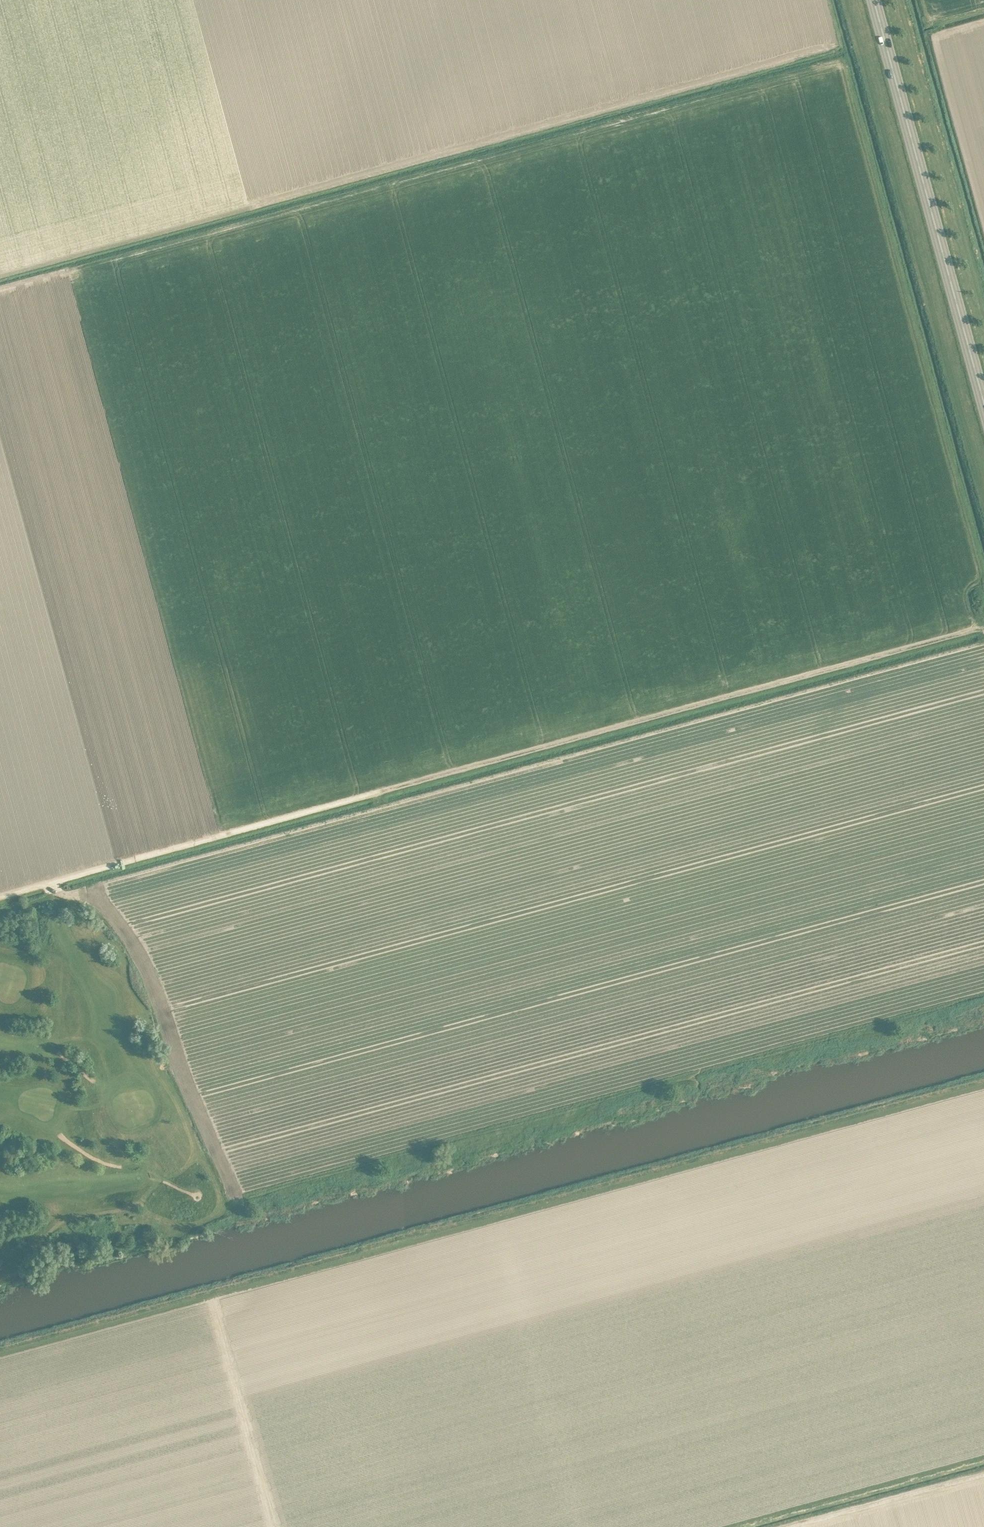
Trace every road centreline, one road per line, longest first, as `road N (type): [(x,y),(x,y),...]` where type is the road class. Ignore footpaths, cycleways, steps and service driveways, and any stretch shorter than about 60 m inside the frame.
road 1 (trunk): [(983,406),(873,0)]

